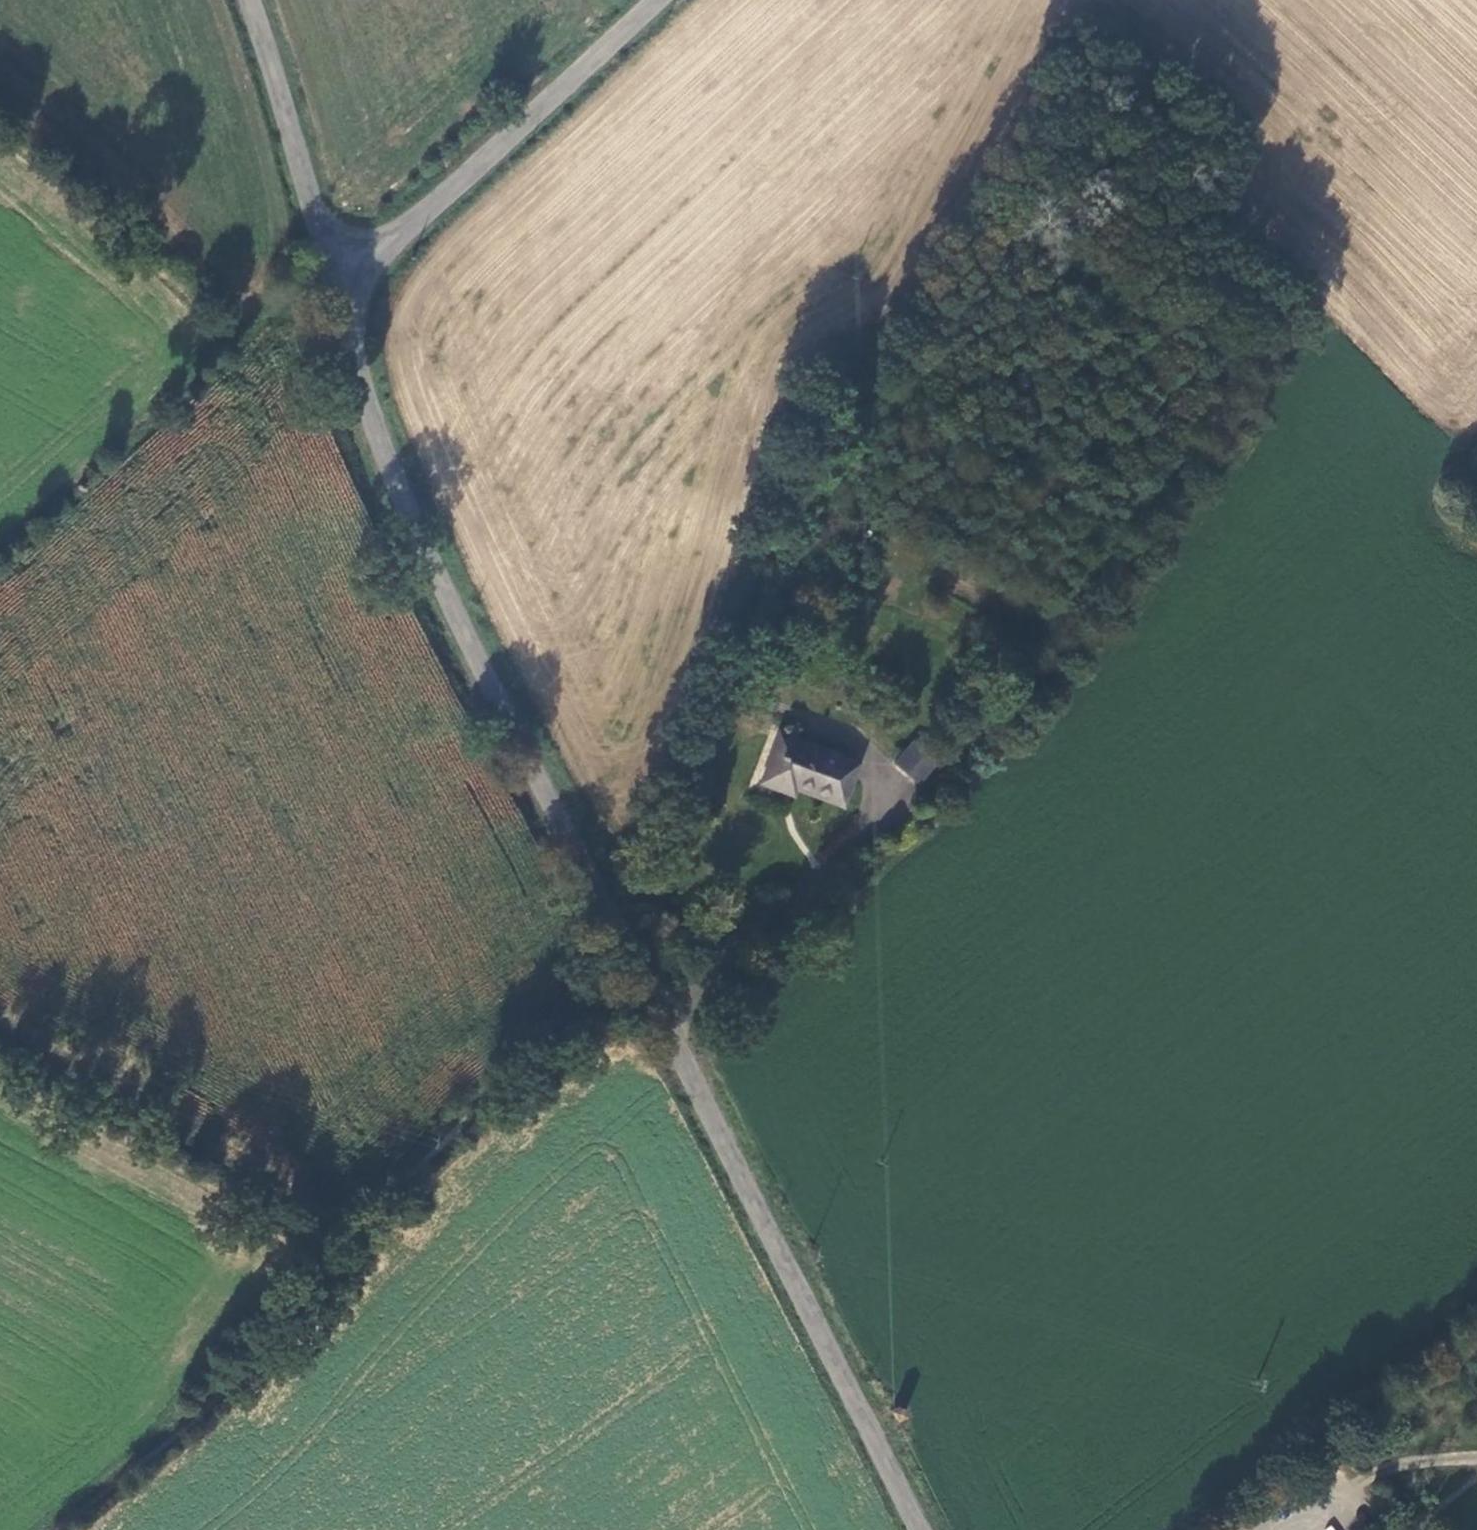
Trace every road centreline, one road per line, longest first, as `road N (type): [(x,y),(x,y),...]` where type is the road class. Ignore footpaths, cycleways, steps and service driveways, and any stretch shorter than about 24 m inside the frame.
road 1 (unclassified): [(921,1529),(408,507),(367,403),(331,263)]
road 2 (unclassified): [(331,263),(401,234),(659,0)]
road 3 (unclassified): [(331,263),(251,0)]

